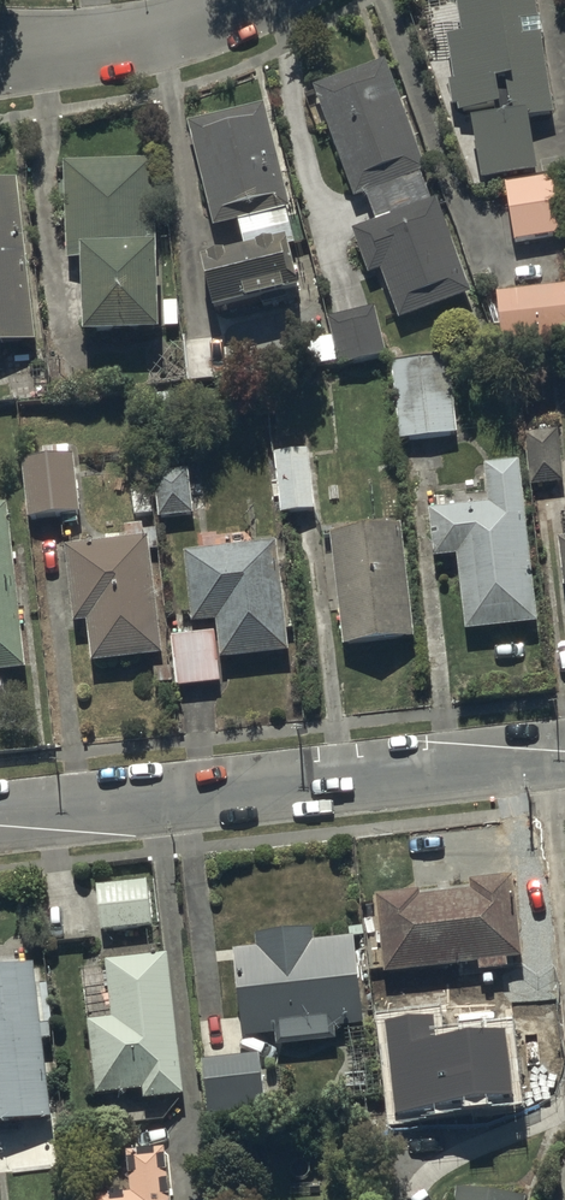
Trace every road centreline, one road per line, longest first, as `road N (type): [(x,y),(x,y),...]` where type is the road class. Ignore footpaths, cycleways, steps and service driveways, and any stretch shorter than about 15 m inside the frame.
road 1 (residential): [(0,804),(158,802),(342,781),(564,770)]
road 2 (residential): [(253,0),(222,15),(91,46),(0,54)]

